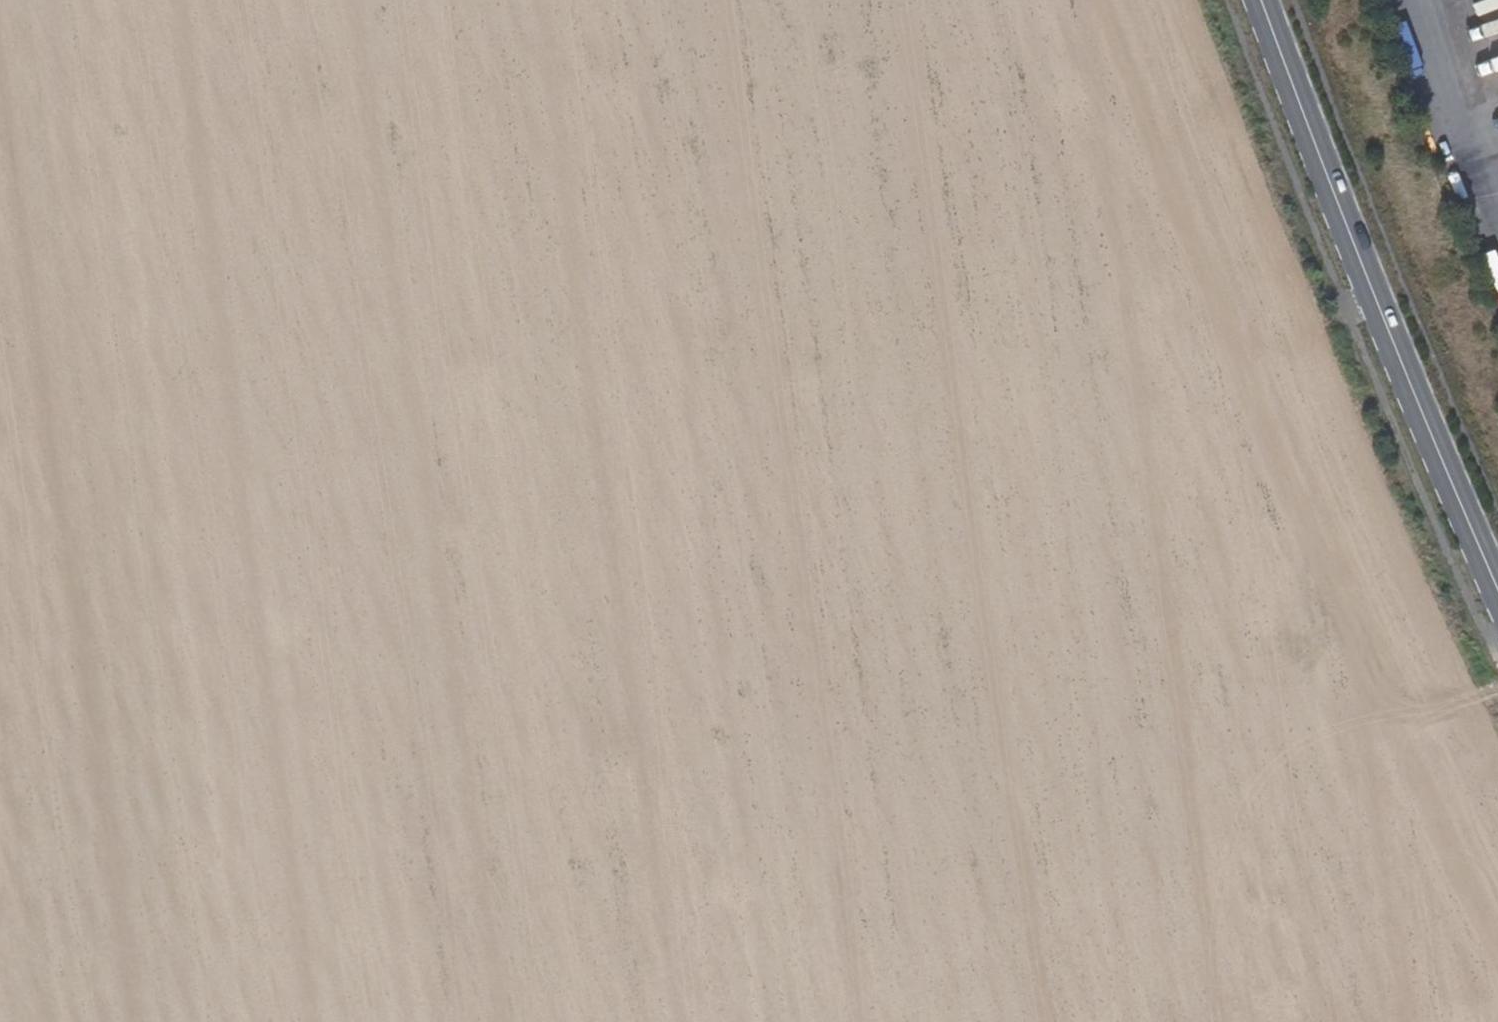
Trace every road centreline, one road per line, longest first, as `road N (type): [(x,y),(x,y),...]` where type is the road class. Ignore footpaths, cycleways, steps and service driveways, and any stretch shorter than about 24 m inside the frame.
road 1 (secondary): [(1497,592),(1261,0)]

